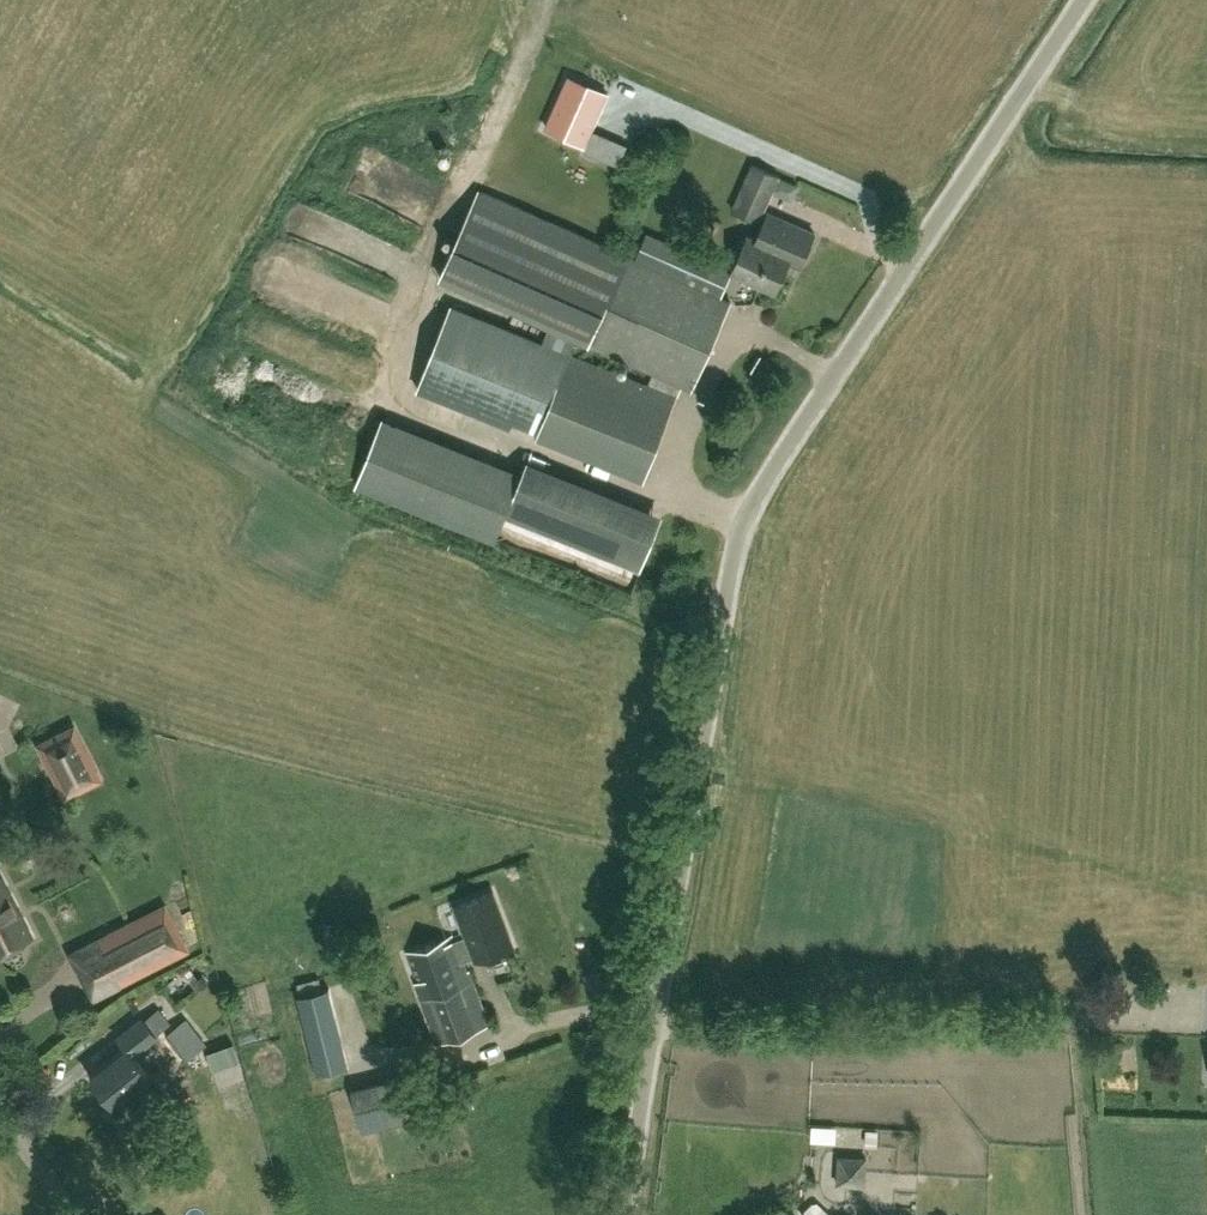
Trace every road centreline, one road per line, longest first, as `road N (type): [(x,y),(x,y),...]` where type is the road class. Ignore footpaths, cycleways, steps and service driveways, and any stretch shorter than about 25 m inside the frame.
road 1 (unclassified): [(626,1214),(729,578),(745,523),(1083,0)]
road 2 (unclassified): [(77,1214),(0,1110)]

